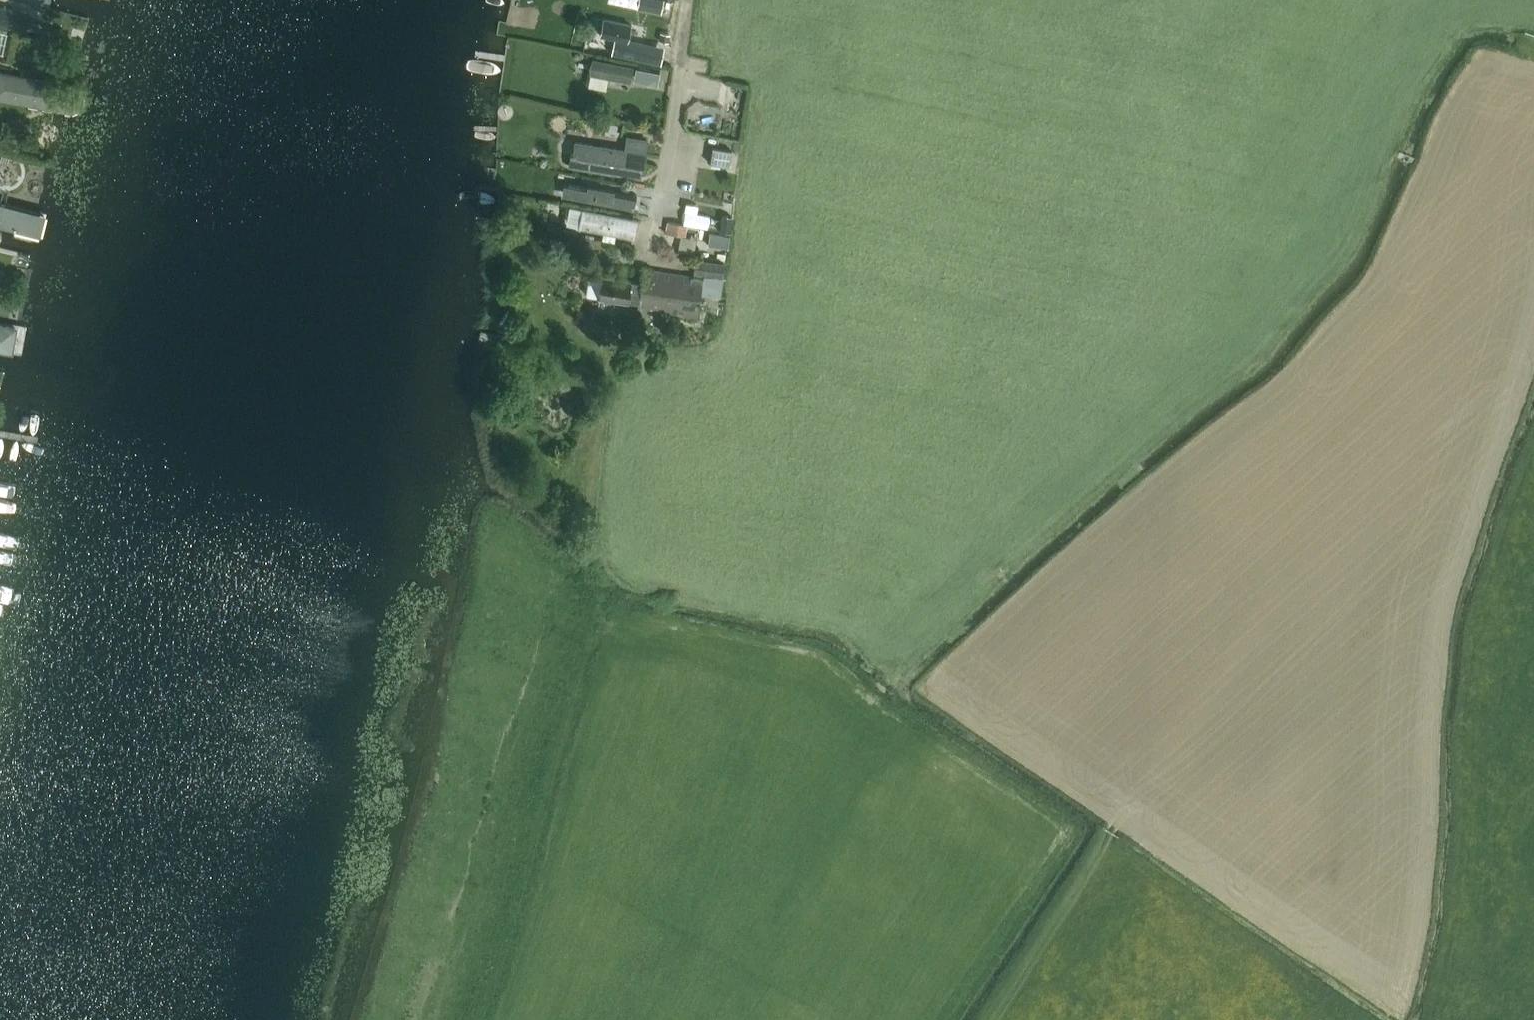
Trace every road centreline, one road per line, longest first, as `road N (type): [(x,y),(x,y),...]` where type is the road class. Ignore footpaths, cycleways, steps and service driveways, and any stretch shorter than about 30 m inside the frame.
road 1 (track): [(686,0),(649,248)]

